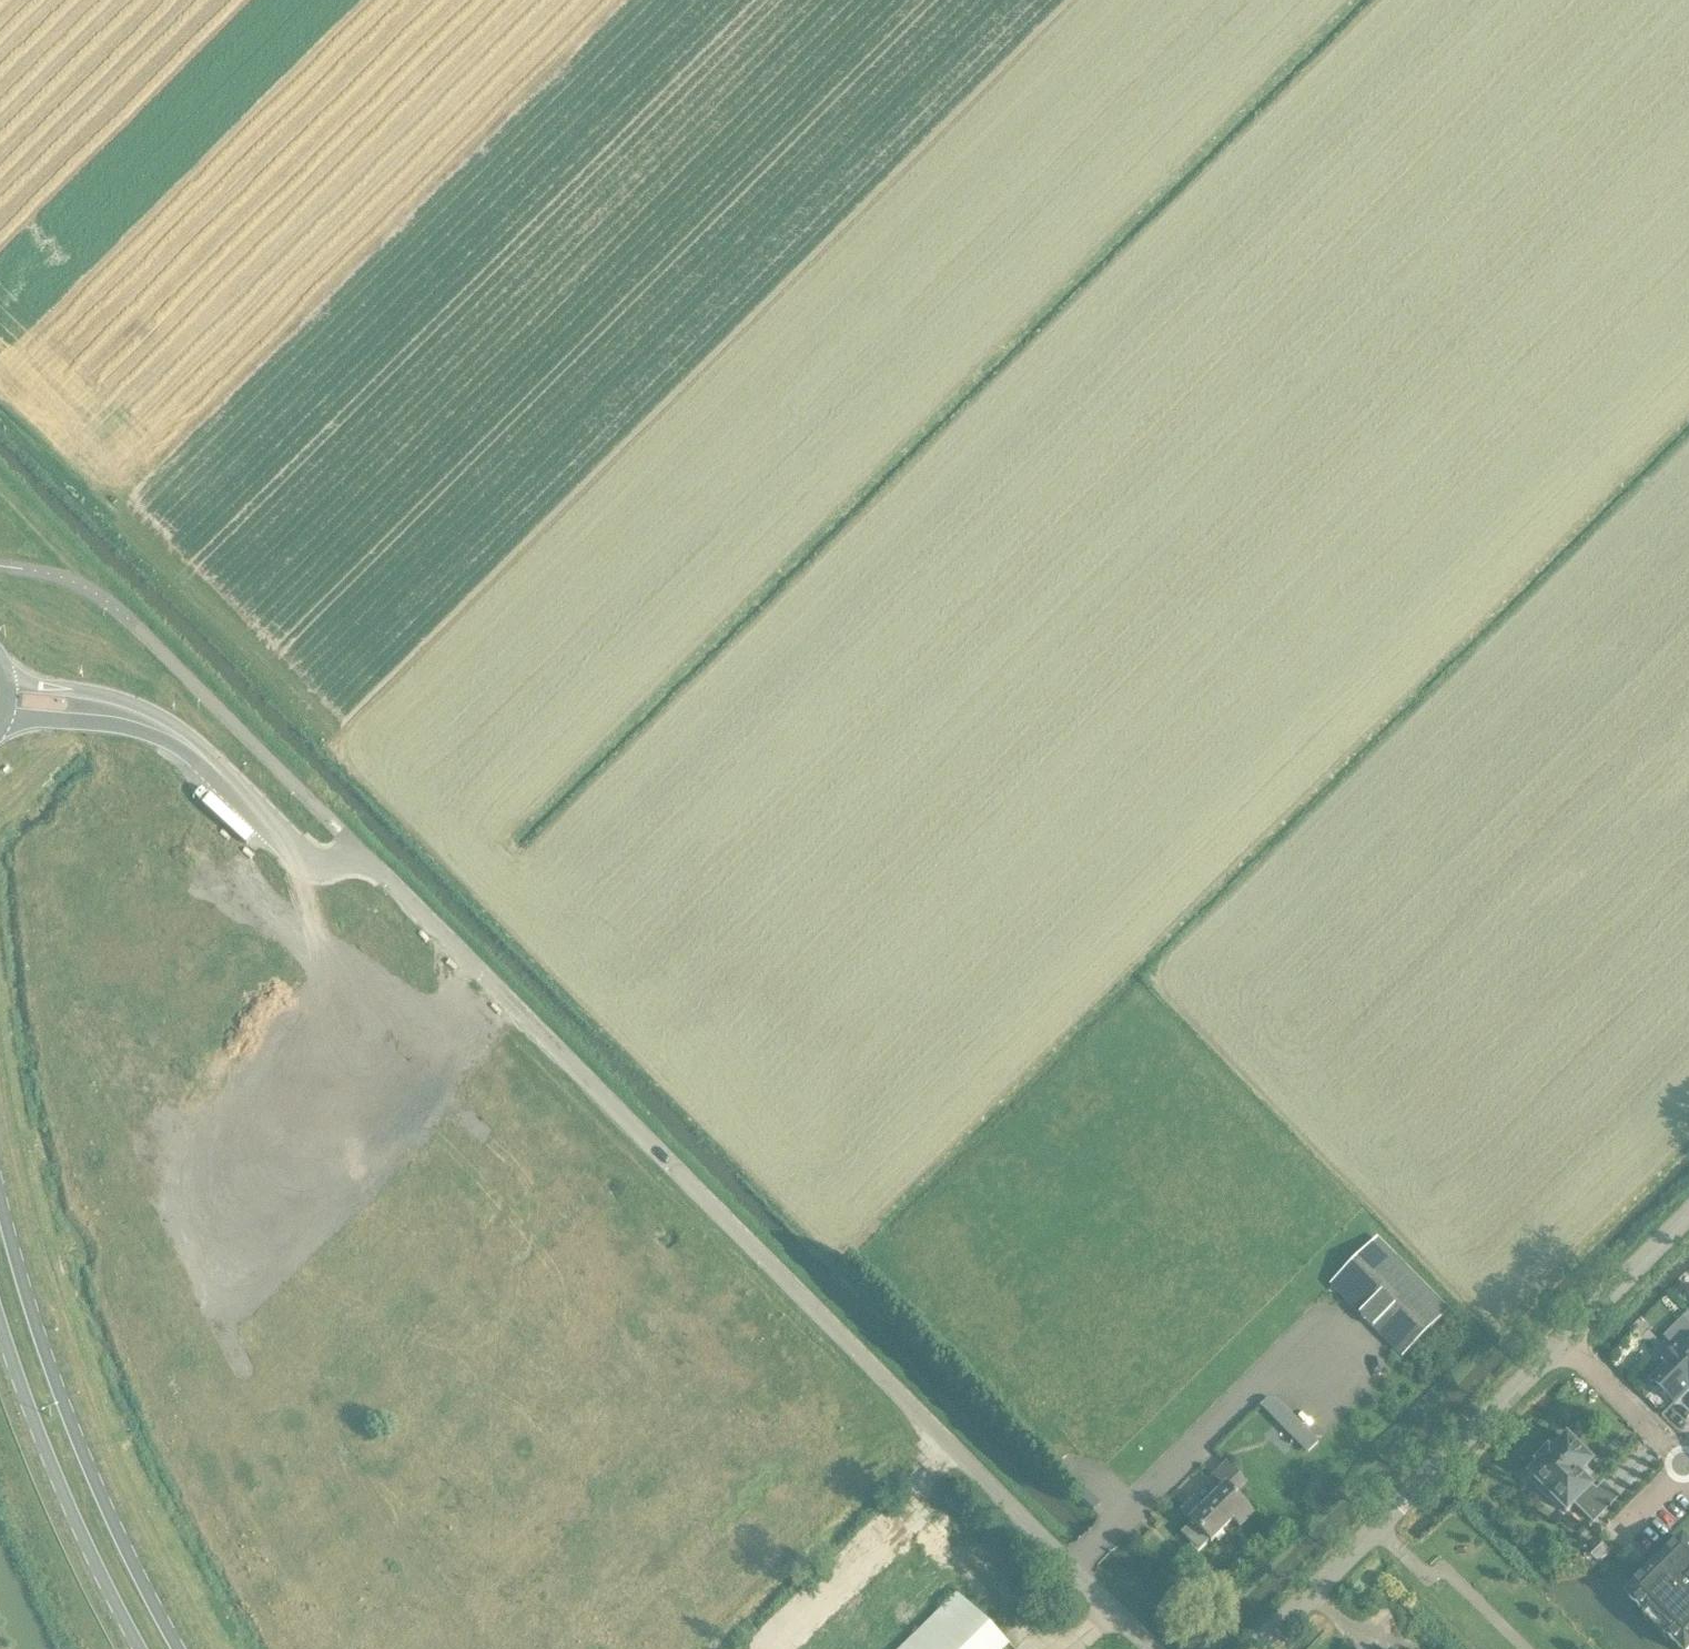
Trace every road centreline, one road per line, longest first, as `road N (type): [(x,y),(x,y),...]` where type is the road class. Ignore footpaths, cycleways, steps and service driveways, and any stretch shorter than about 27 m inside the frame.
road 1 (unclassified): [(1153,1648),(357,852)]
road 2 (tertiary): [(179,1648),(87,1466),(0,1200)]
road 3 (unclassified): [(1257,1648),(1561,1343)]
road 4 (tertiary): [(0,1320),(54,1474),(140,1648)]
road 5 (unclassified): [(124,712),(195,751),(304,855),(326,865),(357,852)]
road 6 (residential): [(1561,1343),(1688,1218)]
road 7 (residential): [(1561,1343),(1685,1465)]
road 8 (unclassified): [(124,712),(65,690),(6,681)]
road 9 (unclassified): [(2,718),(124,712)]

